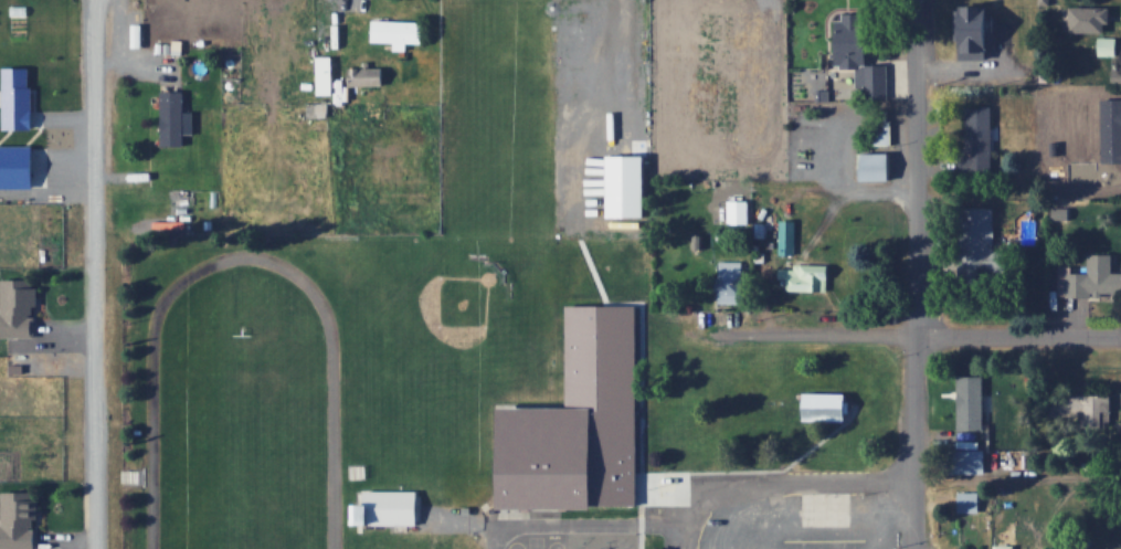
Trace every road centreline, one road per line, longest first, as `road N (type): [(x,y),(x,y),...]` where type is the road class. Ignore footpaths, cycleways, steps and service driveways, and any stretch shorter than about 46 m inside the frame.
road 1 (residential): [(917,548),(919,0)]
road 2 (residential): [(95,548),(94,0)]
road 3 (residential): [(1120,332),(708,331)]

